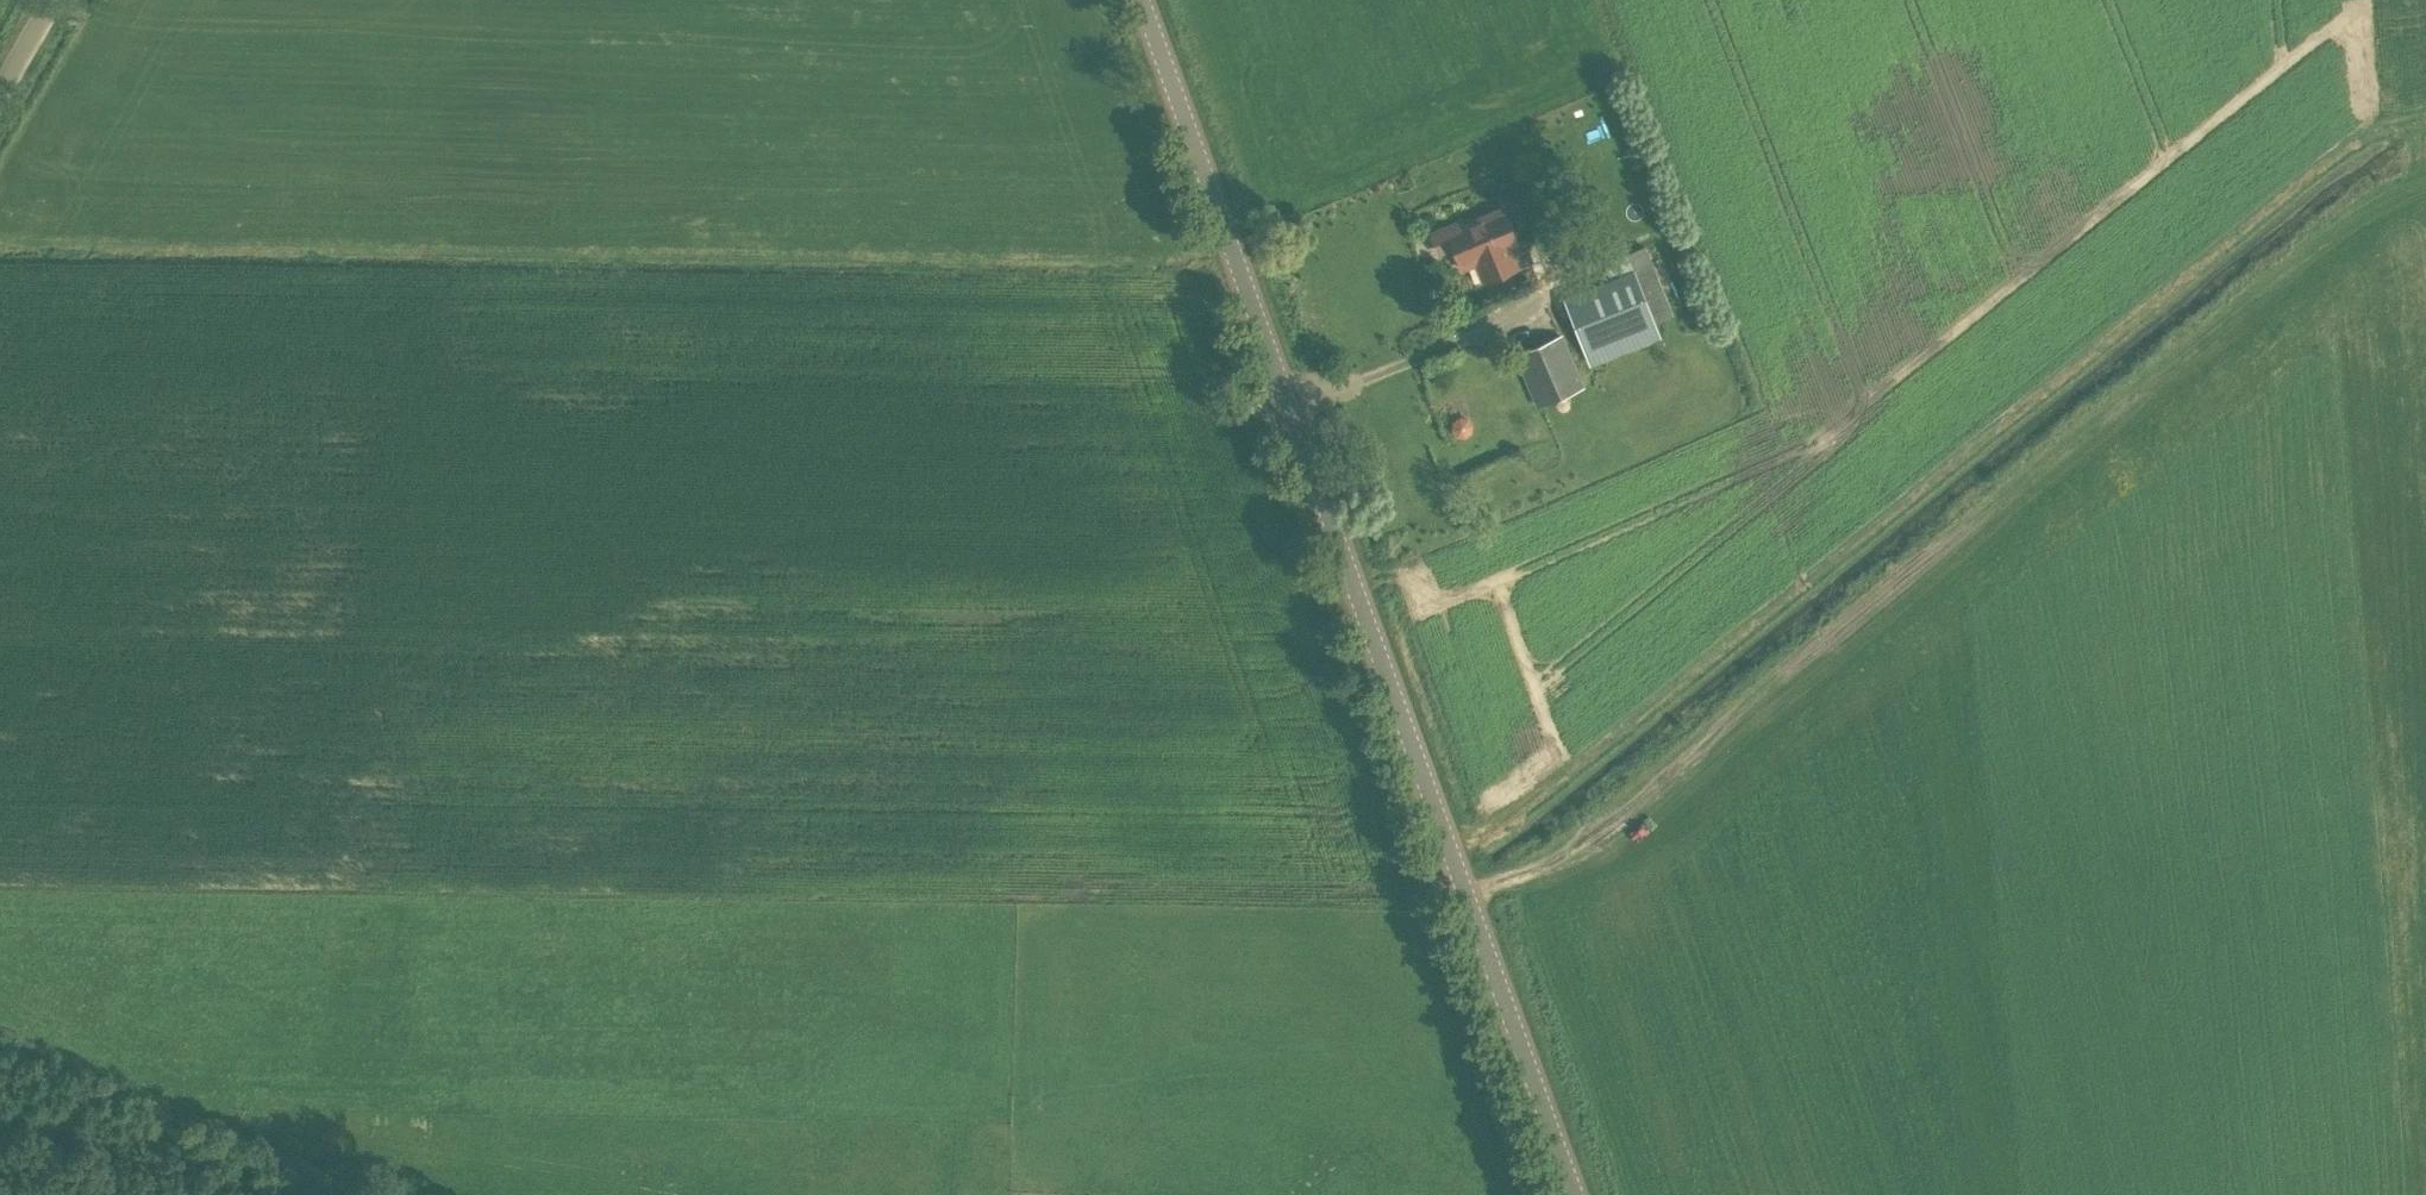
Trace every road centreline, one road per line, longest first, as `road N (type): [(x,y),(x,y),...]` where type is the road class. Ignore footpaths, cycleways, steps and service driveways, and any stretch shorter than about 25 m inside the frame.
road 1 (tertiary): [(1571,1194),(1139,0)]

